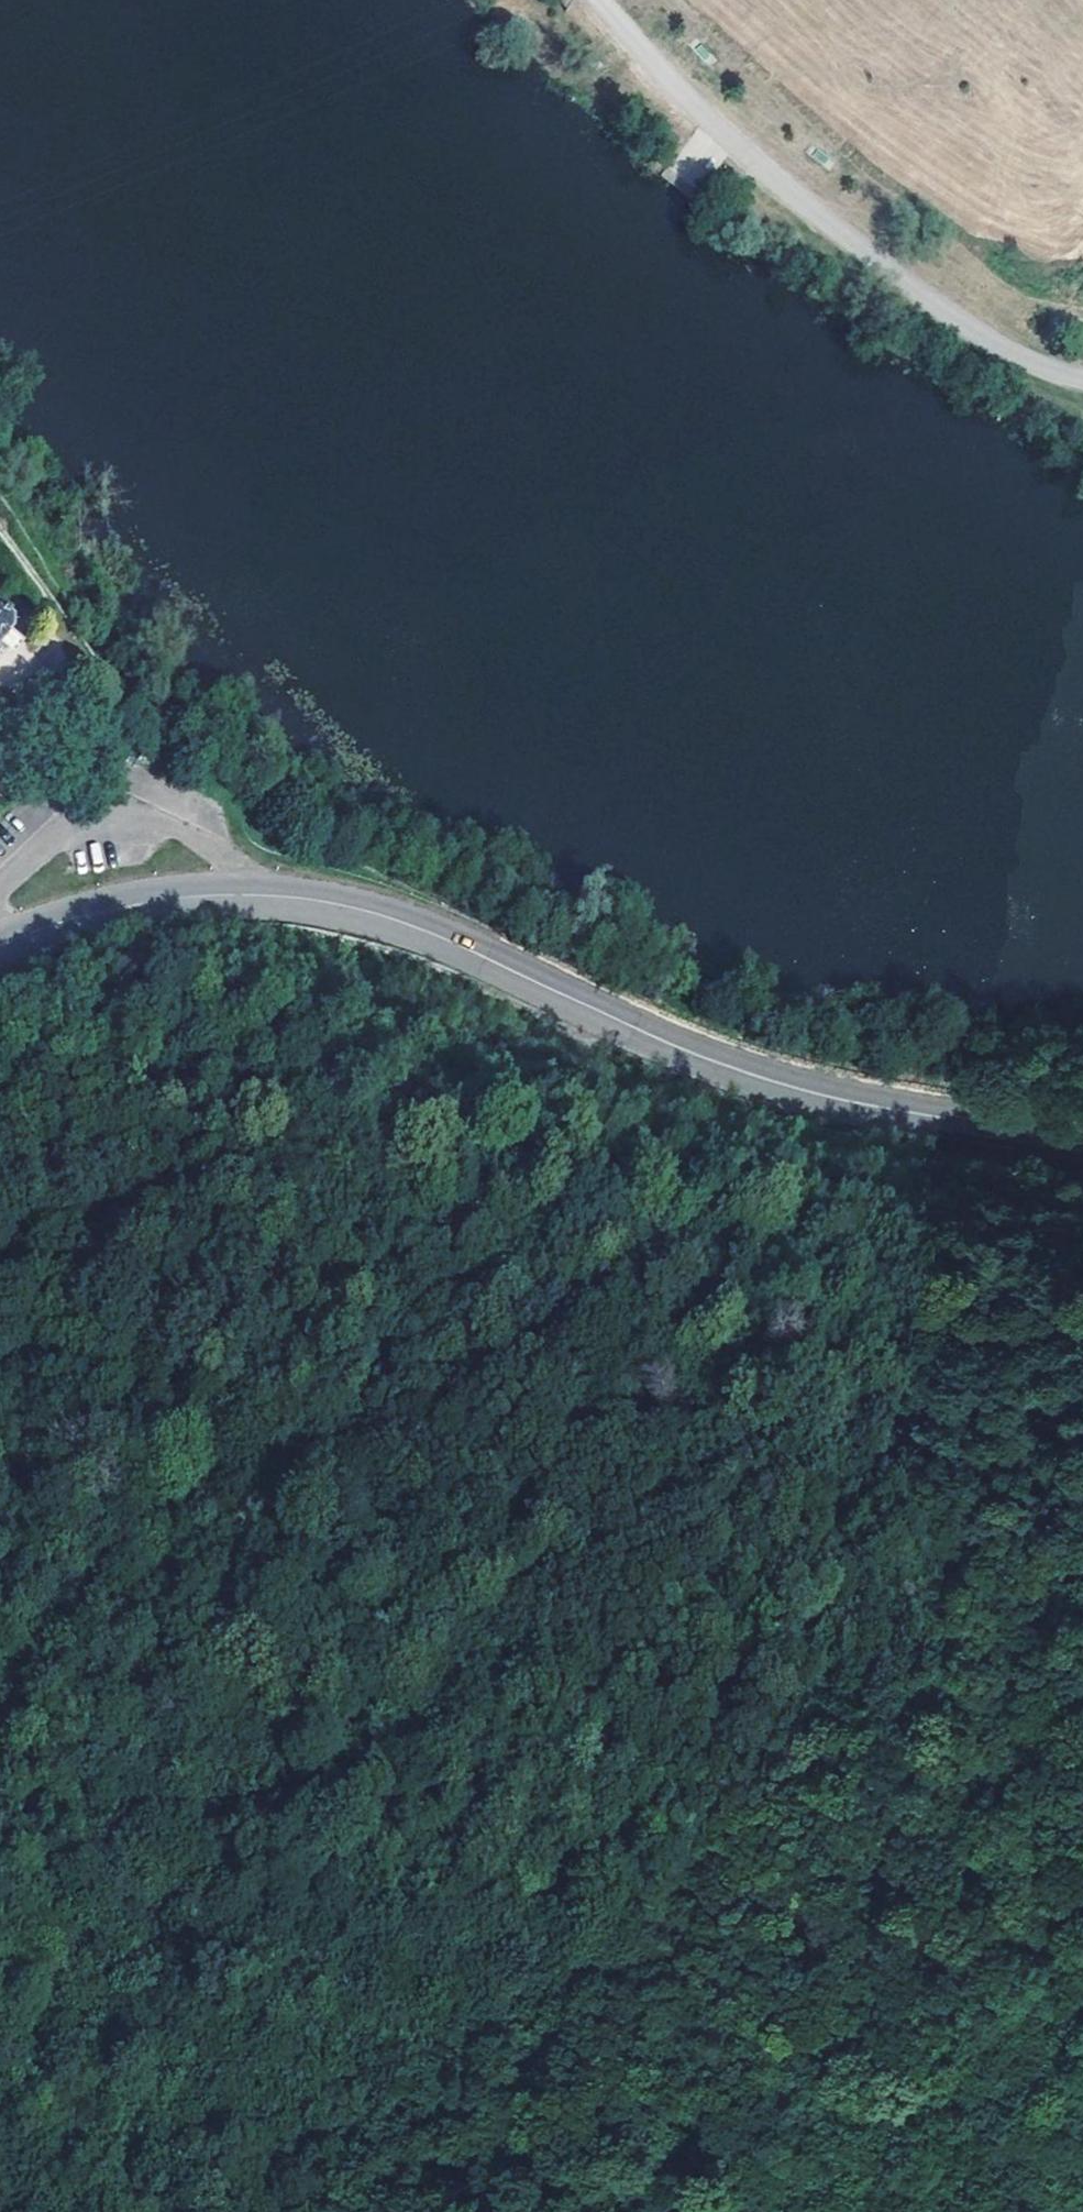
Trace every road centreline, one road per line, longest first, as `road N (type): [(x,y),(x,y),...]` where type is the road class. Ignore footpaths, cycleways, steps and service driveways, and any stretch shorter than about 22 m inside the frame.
road 1 (secondary): [(0,946),(114,905),(177,894),(312,896),(432,929),(742,1068),(1082,1138)]
road 2 (residential): [(602,0),(794,196),(922,307),(1042,378),(1082,386)]

